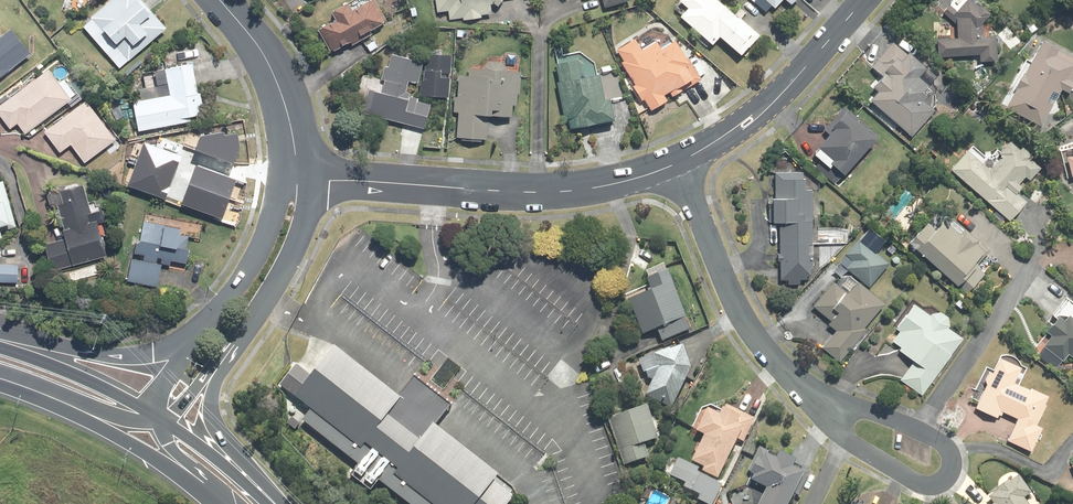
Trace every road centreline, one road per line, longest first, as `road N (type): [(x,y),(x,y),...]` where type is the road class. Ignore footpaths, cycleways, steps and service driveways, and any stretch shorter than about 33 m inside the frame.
road 1 (unclassified): [(297,176),(532,192),(612,186),(679,164)]
road 2 (residential): [(806,390),(934,440),(949,453),(948,475),(929,485),(912,480),(860,449),(827,417)]
road 3 (residential): [(806,390),(734,302),(679,164)]
road 4 (unclassified): [(679,164),(772,103),(865,0)]
road 5 (primary): [(0,333),(130,355),(206,328)]
road 6 (primary): [(211,503),(167,468),(31,394)]
road 7 (tertiary): [(219,0),(277,81),(297,176)]
road 8 (tertiary): [(297,176),(298,234),(284,273),(234,344)]
road 9 (tertiary): [(206,328),(239,287),(297,176)]
road 10 (primary): [(0,349),(160,418)]
road 11 (primary): [(234,344),(214,413),(257,492)]
road 12 (primary): [(160,418),(126,421),(31,394)]
road 13 (primary): [(160,418),(257,492)]

